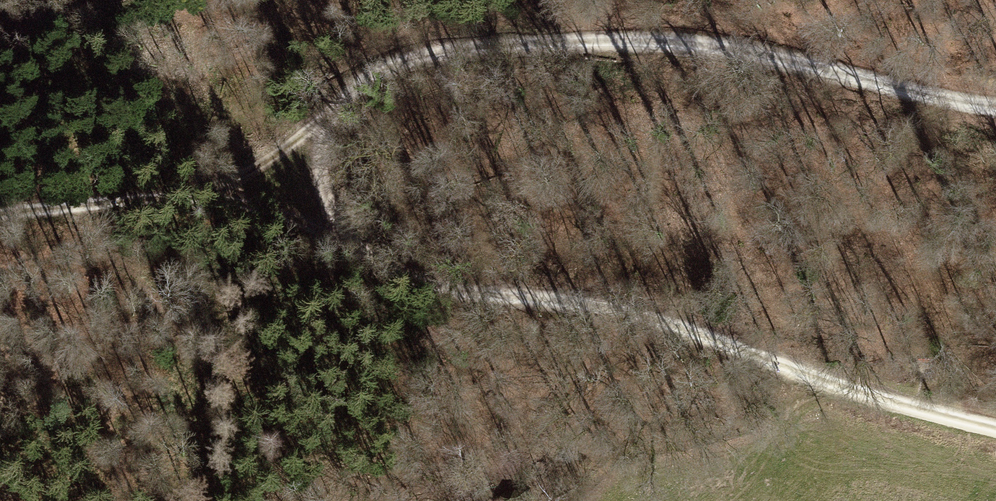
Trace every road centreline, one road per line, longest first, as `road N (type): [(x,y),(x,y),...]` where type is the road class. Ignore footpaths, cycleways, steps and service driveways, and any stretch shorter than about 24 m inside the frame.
road 1 (track): [(995,108),(696,37),(546,46),(419,55),(373,74),(334,103),(314,147),(339,237),(420,283),(577,296),(995,429)]
road 2 (track): [(0,214),(221,192),(339,237)]
road 3 (track): [(221,192),(322,124)]

